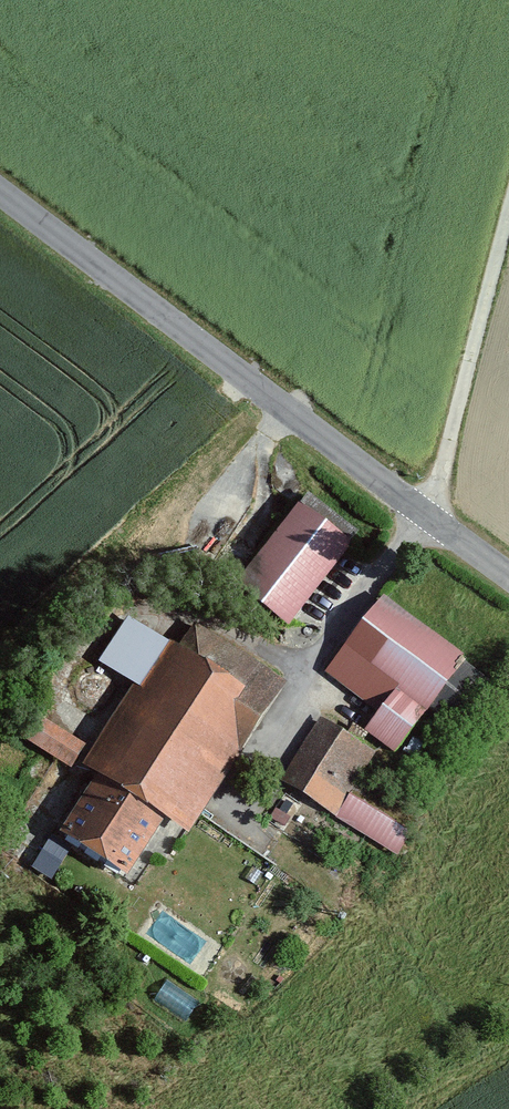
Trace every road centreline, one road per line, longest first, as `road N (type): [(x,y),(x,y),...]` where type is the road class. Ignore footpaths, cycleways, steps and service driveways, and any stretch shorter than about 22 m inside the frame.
road 1 (tertiary): [(0,198),(508,580)]
road 2 (track): [(508,185),(421,517)]

